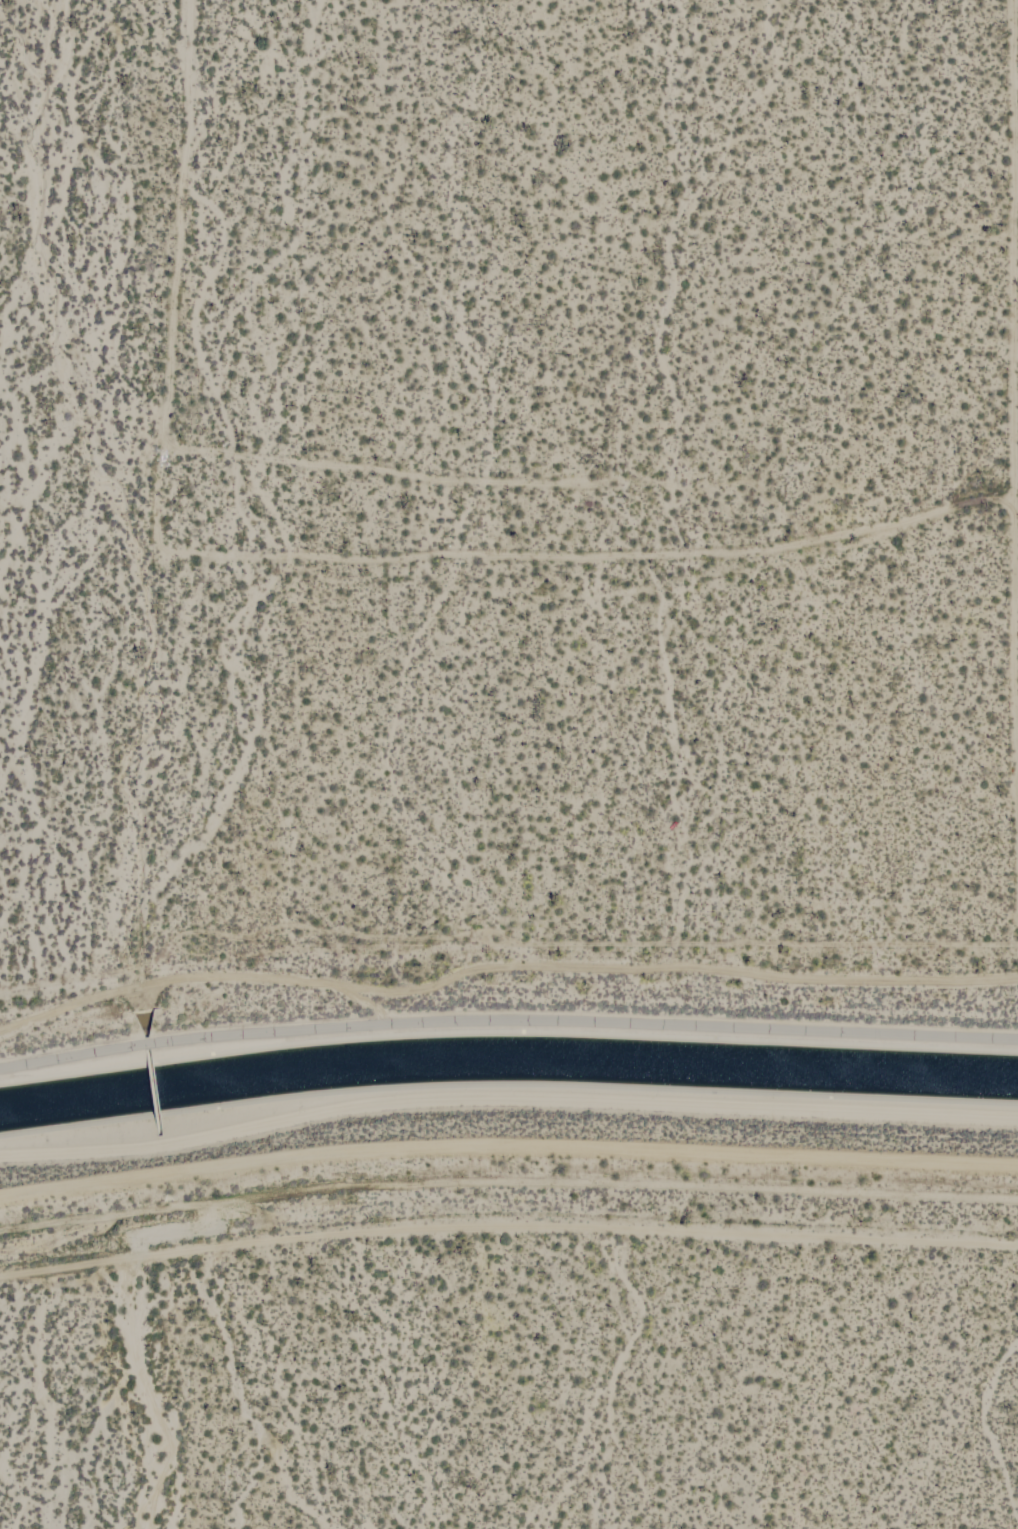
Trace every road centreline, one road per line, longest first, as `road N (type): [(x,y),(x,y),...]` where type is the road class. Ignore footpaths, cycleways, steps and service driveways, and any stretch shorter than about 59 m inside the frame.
road 1 (residential): [(0,1023),(148,983),(223,977),(436,988),(478,969),(598,965),(925,984),(1017,975)]
road 2 (residential): [(1017,1242),(475,1221),(366,1227),(0,1277)]

